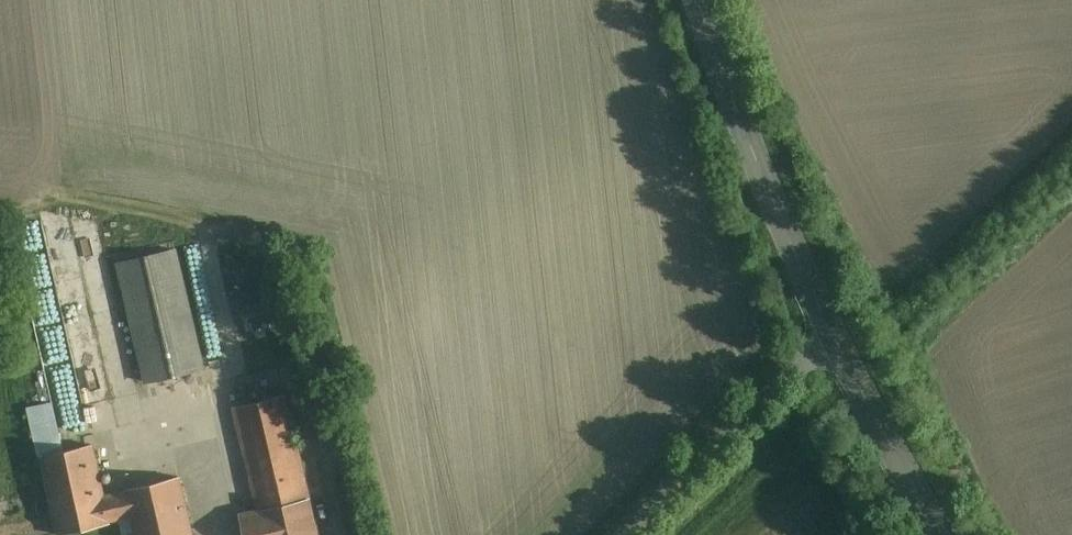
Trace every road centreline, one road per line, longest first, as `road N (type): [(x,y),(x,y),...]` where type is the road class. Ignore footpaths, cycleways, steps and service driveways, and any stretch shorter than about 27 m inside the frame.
road 1 (tertiary): [(699,0),(750,143),(837,342)]
road 2 (unclassified): [(625,534),(798,368),(837,342)]
road 3 (tertiary): [(837,342),(945,534)]

